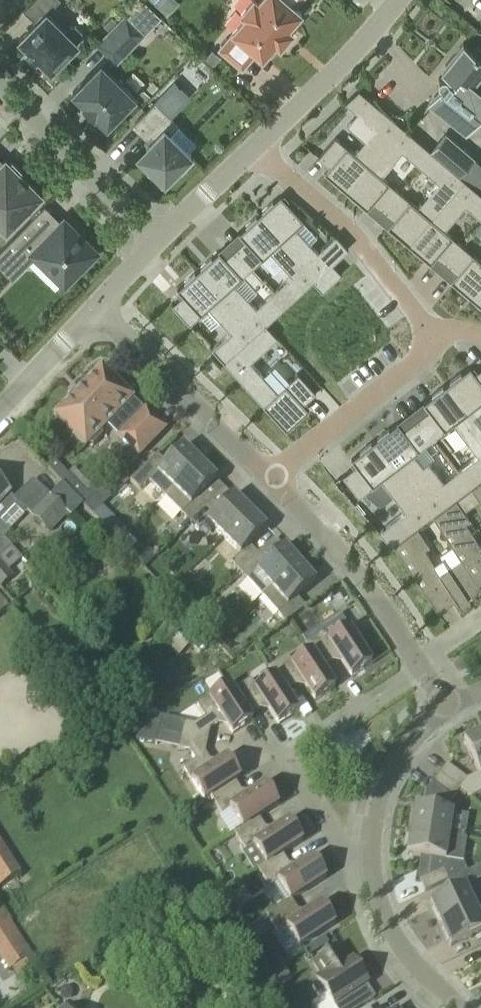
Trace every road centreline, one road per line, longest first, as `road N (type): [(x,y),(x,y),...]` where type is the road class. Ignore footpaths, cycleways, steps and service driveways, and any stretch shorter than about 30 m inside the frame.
road 1 (residential): [(459,1007),(402,949),(370,866),(382,788),(410,741),(447,705)]
road 2 (residential): [(447,705),(352,564),(274,476)]
road 3 (residential): [(254,148),(351,230),(435,340)]
road 4 (residential): [(274,476),(98,308)]
road 5 (residential): [(161,242),(0,87)]
road 6 (residential): [(435,340),(274,476)]
road 7 (residential): [(254,148),(398,0)]
road 8 (residential): [(0,408),(98,308)]
road 9 (residential): [(161,242),(254,148)]

